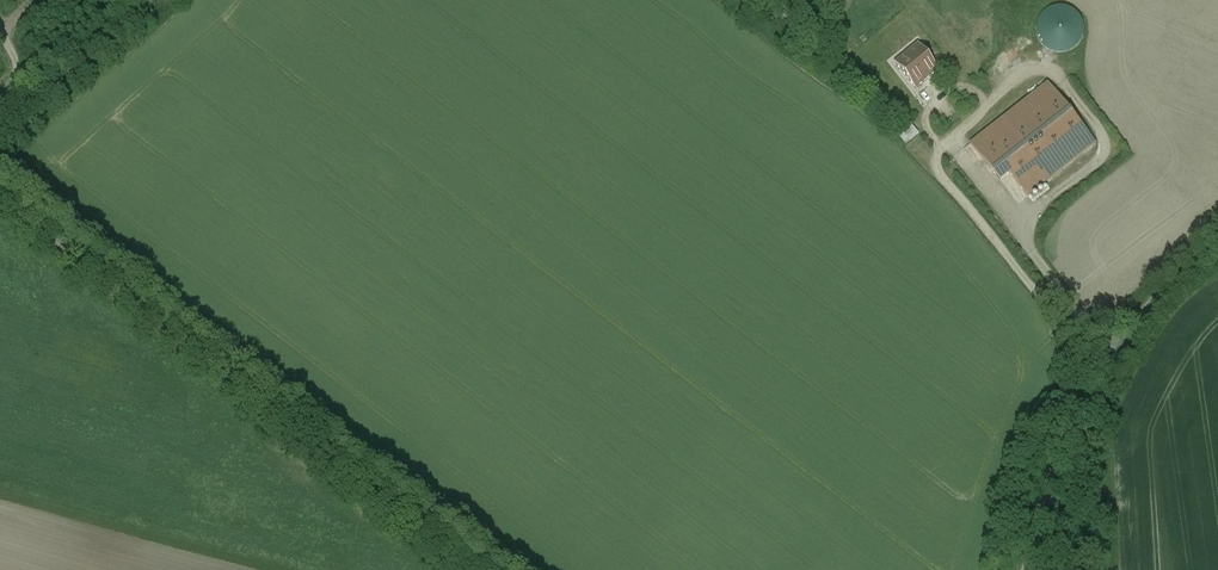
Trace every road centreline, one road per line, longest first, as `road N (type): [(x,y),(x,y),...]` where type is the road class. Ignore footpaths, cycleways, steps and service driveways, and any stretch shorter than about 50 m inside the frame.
road 1 (unclassified): [(481,569),(0,191)]
road 2 (unclassified): [(1016,569),(1023,535),(1109,365),(1147,314),(1217,256)]
road 3 (unclassified): [(0,137),(150,0)]

